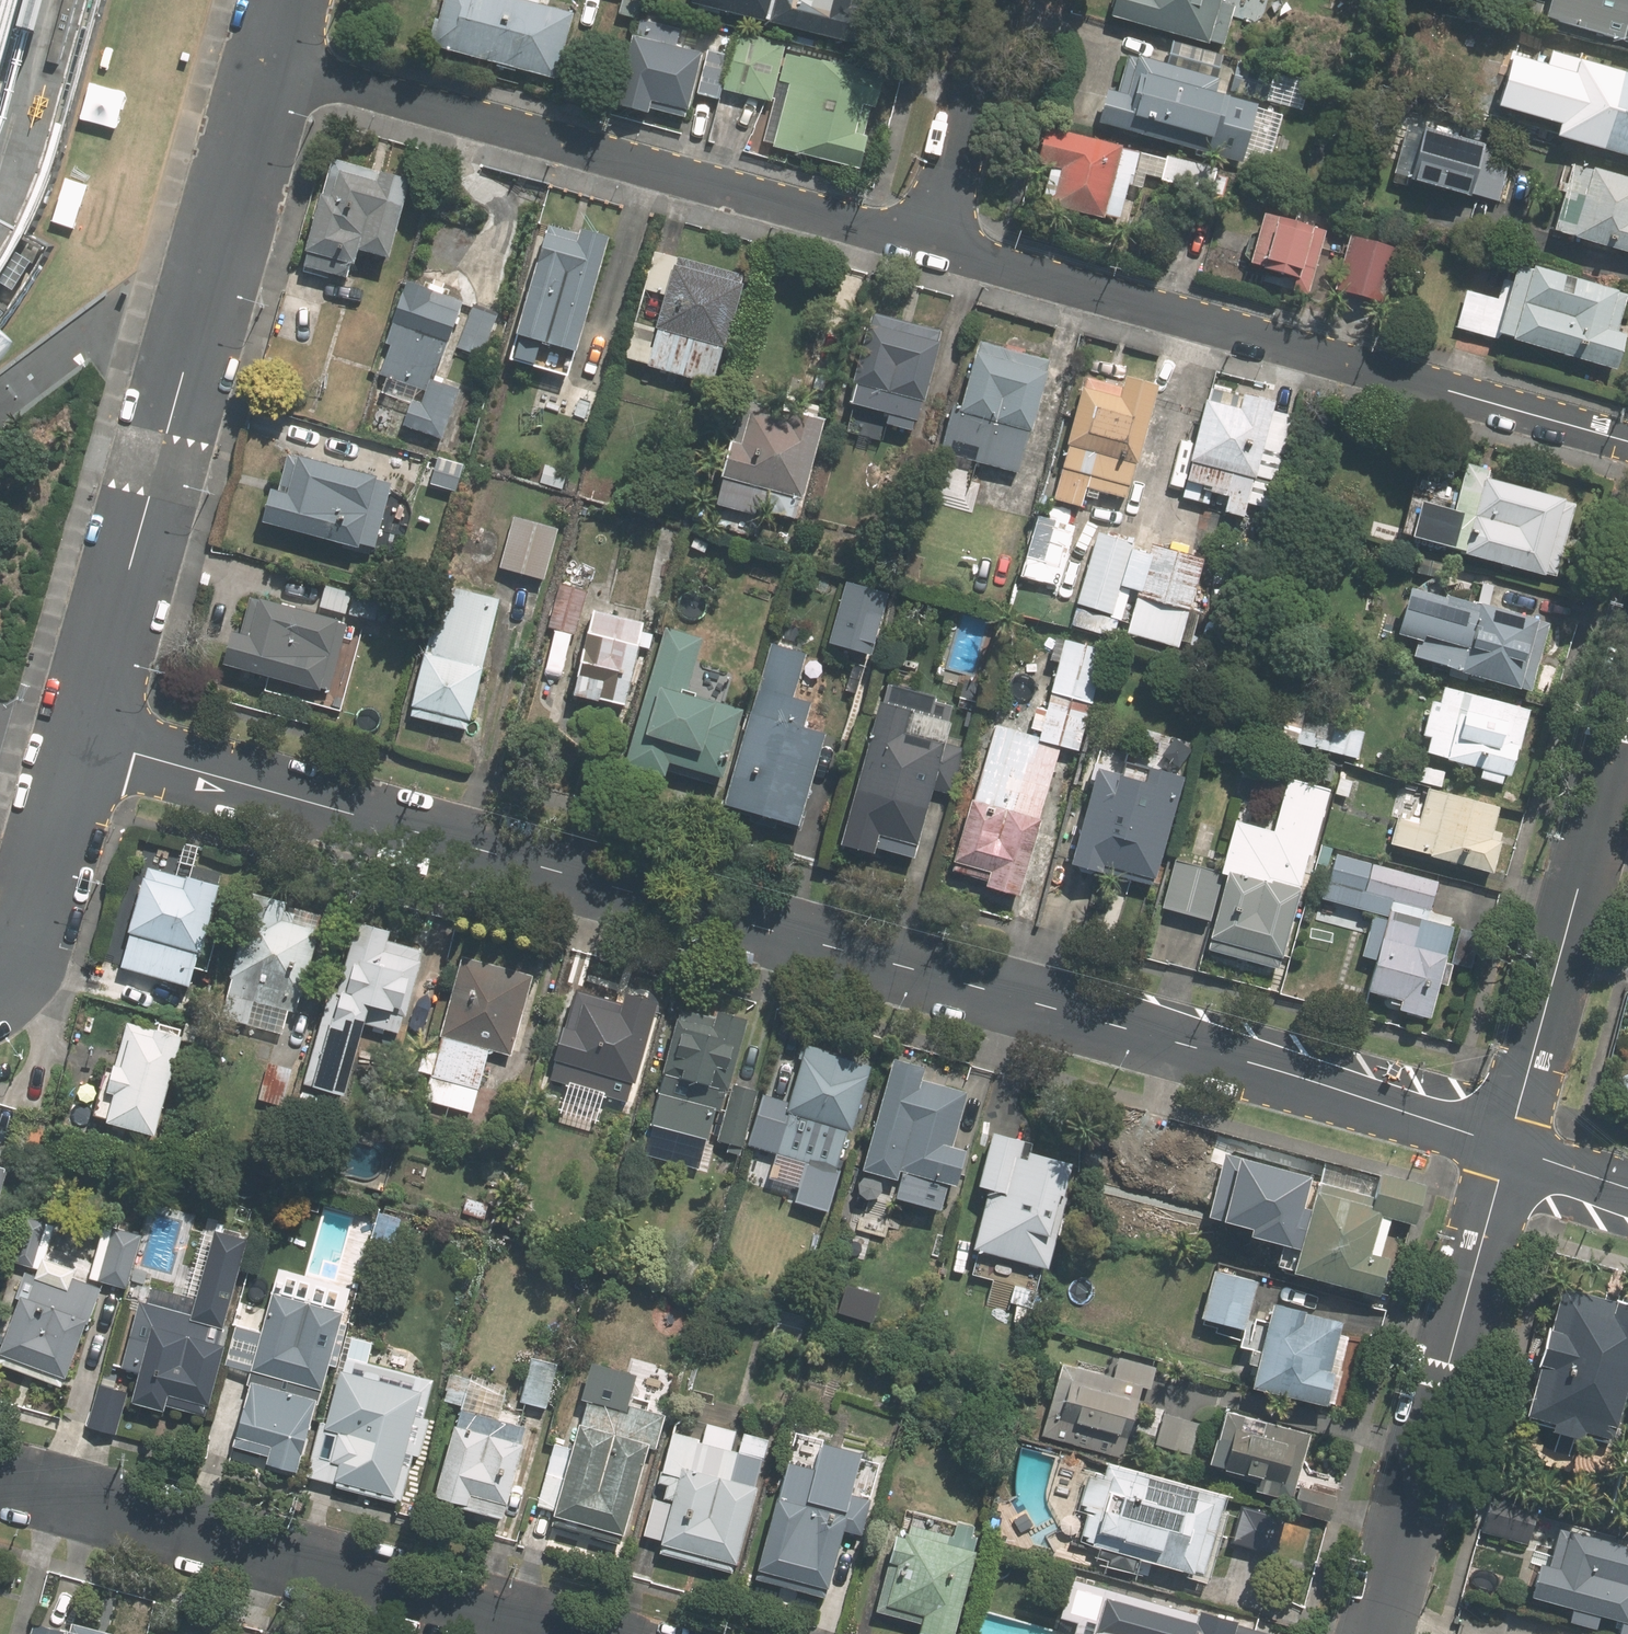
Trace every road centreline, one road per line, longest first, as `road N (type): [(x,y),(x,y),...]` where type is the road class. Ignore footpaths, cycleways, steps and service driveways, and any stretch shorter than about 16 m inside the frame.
road 1 (residential): [(1508,1145),(1228,1054),(90,741)]
road 2 (residential): [(934,245),(1627,446)]
road 3 (residential): [(273,62),(90,741)]
road 4 (residential): [(273,62),(934,245)]
road 5 (residential): [(584,1633),(21,1480),(0,1484)]
road 6 (residential): [(1375,1633),(1508,1145)]
road 7 (residential): [(1508,1145),(1627,718)]
road 8 (residential): [(90,741),(27,948),(0,989)]
road 9 (residential): [(996,0),(934,245)]
road 10 (residential): [(1627,1186),(1508,1145)]

